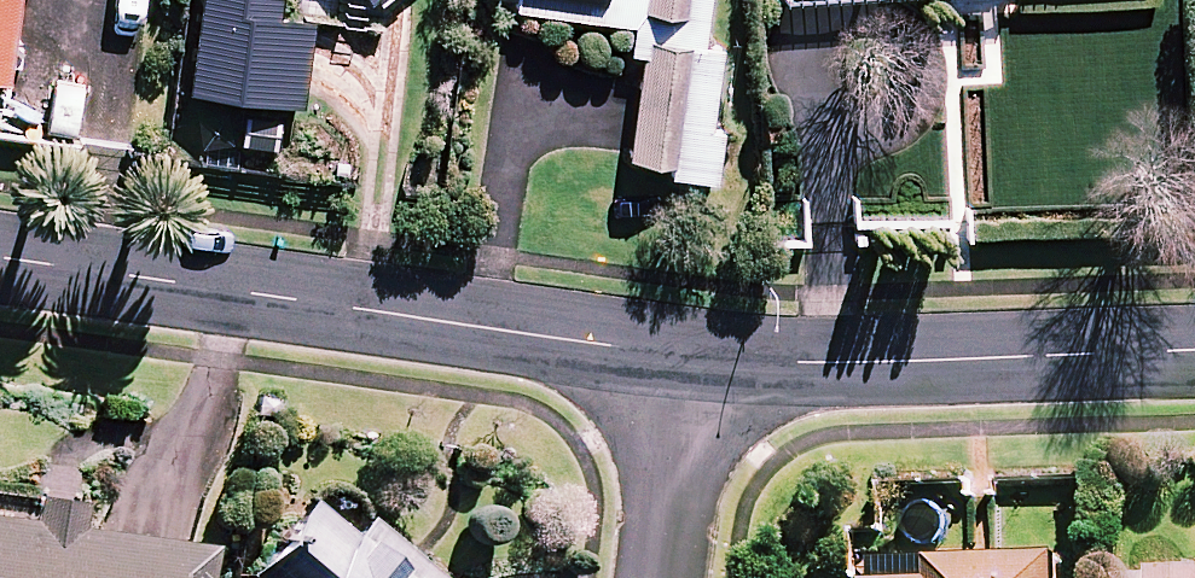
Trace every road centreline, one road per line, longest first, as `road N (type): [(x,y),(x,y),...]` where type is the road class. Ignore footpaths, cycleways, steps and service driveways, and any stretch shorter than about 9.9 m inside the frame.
road 1 (residential): [(0,260),(698,359)]
road 2 (residential): [(698,359),(1194,350)]
road 3 (residential): [(664,577),(698,359)]

